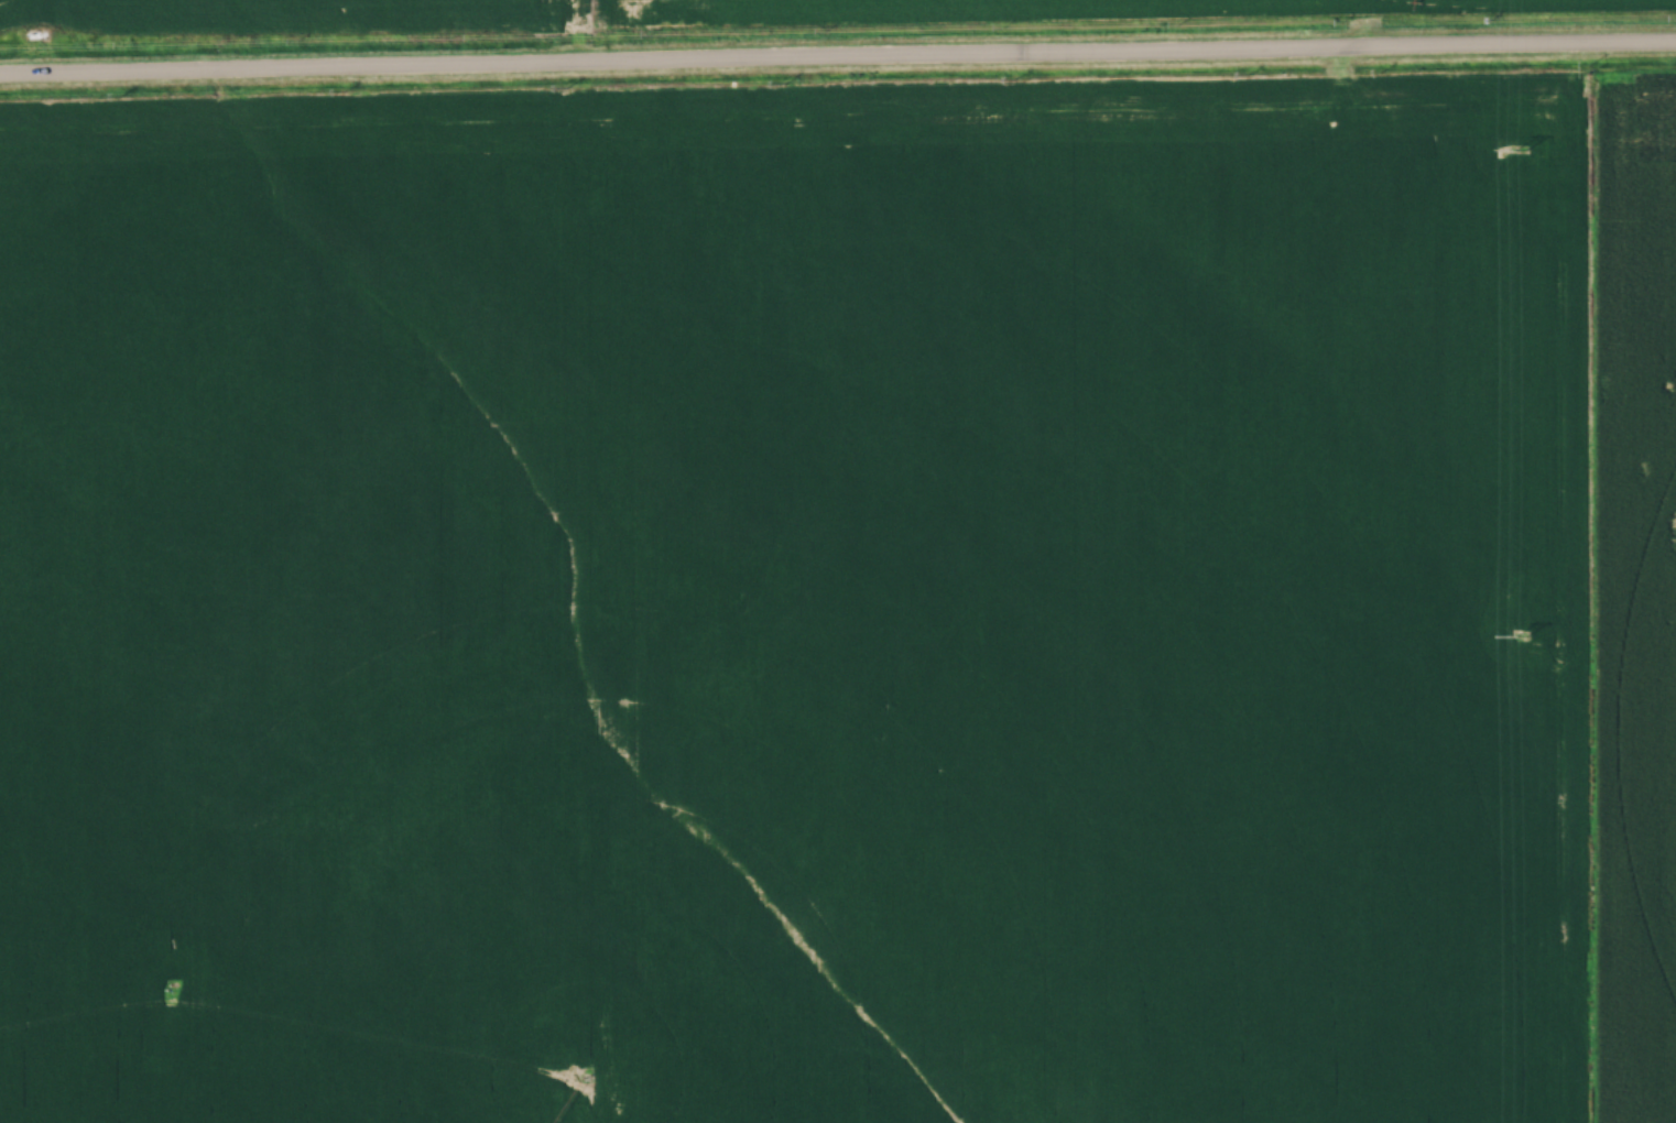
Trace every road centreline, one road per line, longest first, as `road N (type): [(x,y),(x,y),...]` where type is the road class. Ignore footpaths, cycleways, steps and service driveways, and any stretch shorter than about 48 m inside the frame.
road 1 (tertiary): [(0,81),(1675,51)]

